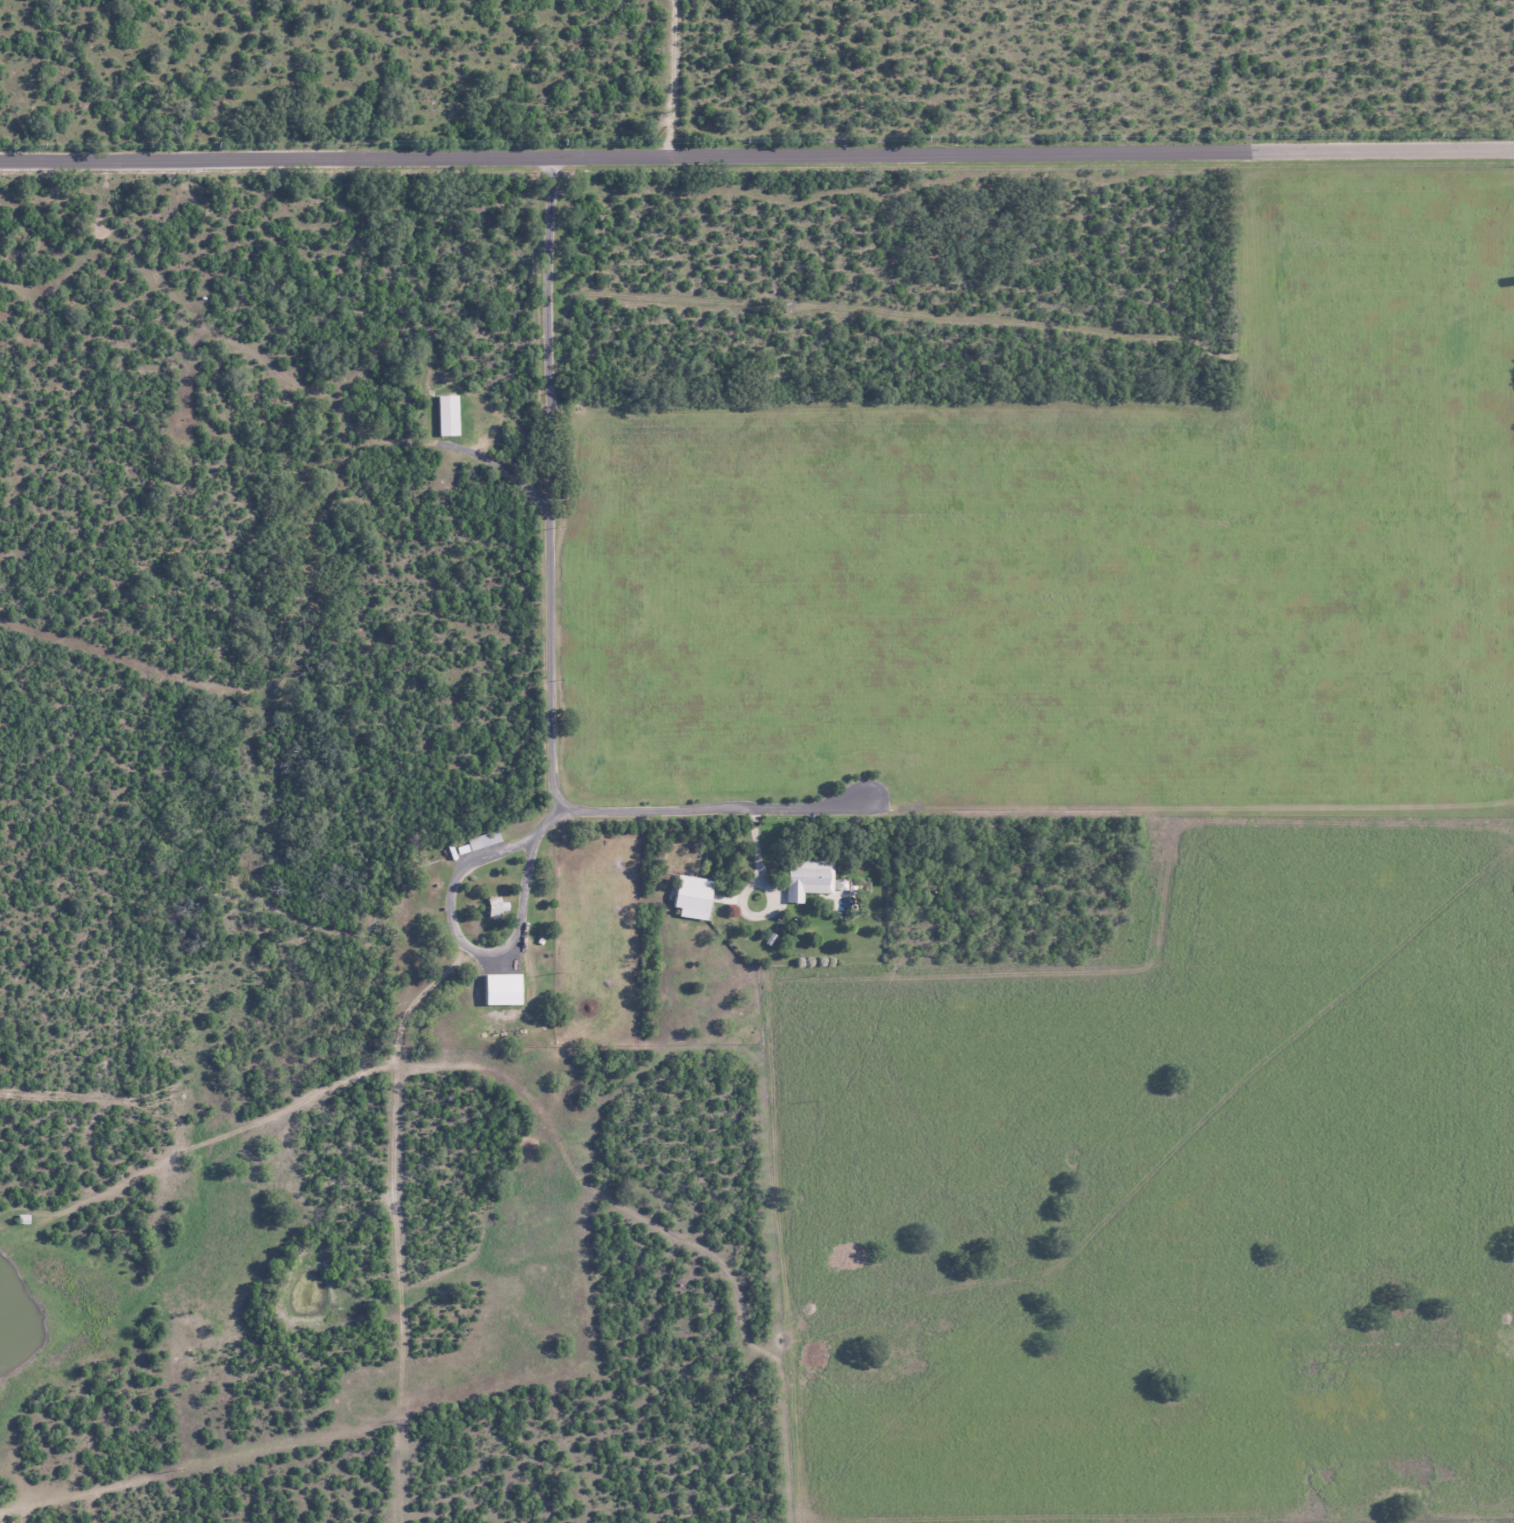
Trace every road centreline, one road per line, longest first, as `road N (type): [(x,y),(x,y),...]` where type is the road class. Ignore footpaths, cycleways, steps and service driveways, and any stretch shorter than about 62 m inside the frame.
road 1 (residential): [(0,161),(1513,149)]
road 2 (residential): [(560,804),(547,161)]

